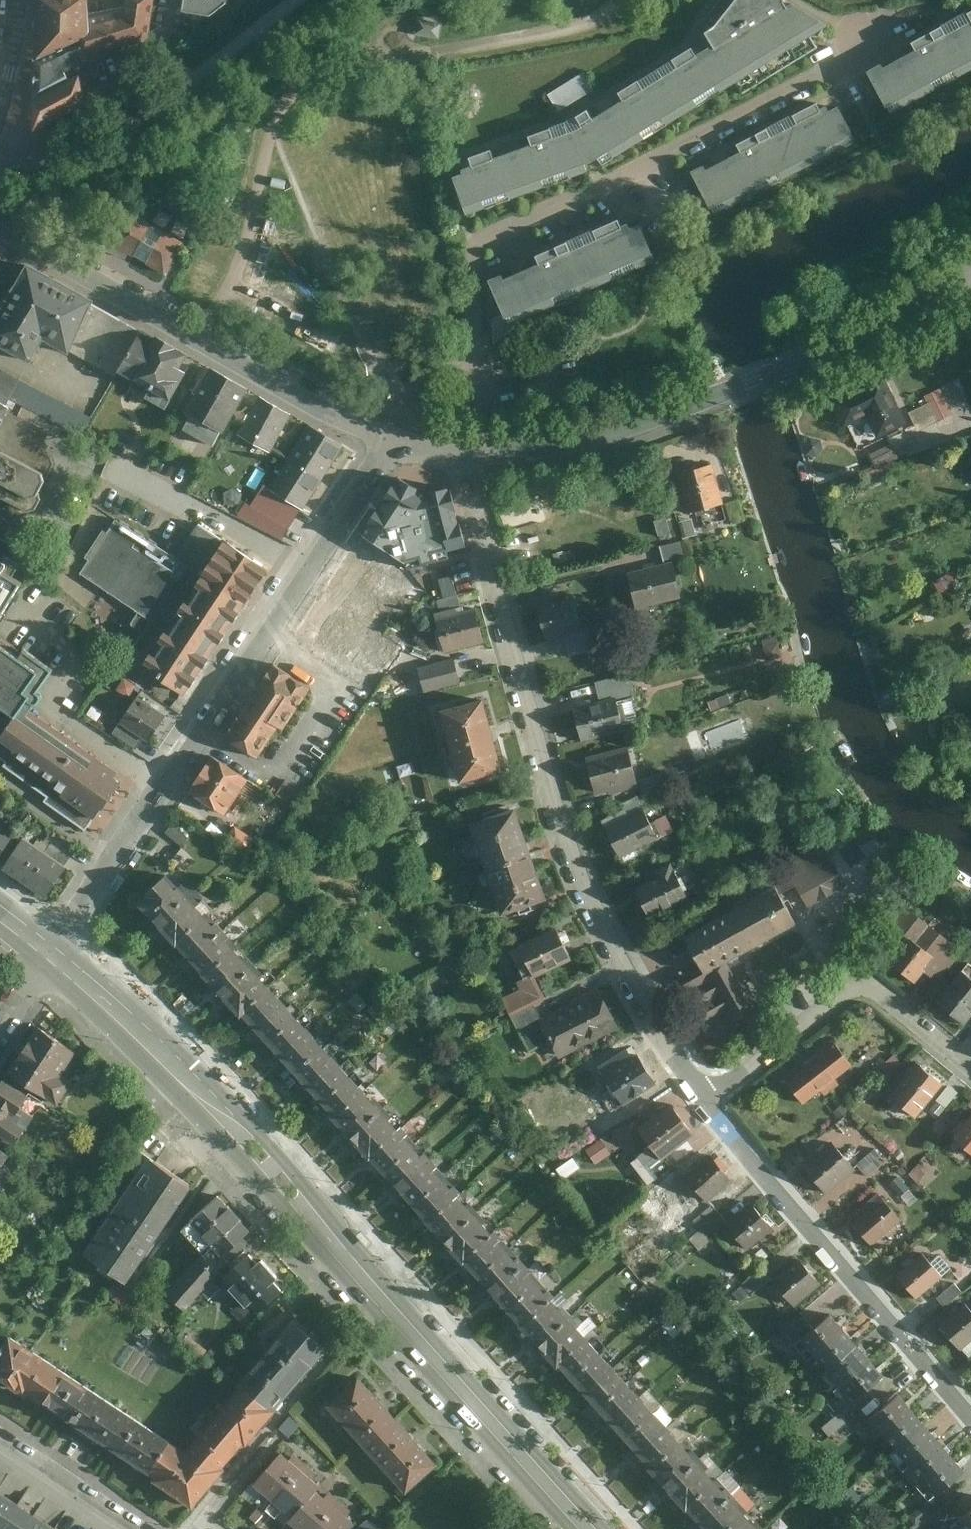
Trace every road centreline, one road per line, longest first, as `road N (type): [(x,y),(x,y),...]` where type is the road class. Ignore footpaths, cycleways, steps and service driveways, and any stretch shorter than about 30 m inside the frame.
road 1 (tertiary): [(587,1528),(234,1132),(54,957)]
road 2 (residential): [(389,438),(408,402),(470,347),(478,243),(611,187),(853,54),(891,18),(958,0)]
road 3 (residential): [(466,455),(540,749),(583,882),(617,958),(708,1102)]
road 4 (residential): [(54,957),(389,438)]
road 5 (residential): [(466,455),(585,439),(690,407),(862,338),(970,271)]
road 6 (residential): [(0,226),(198,343),(389,438)]
road 7 (residential): [(708,1102),(970,1415)]
road 8 (residential): [(708,1102),(862,982),(970,1067)]
road 9 (residential): [(0,157),(34,158),(119,91),(158,43),(170,0)]
road 10 (residential): [(0,1438),(138,1528)]

